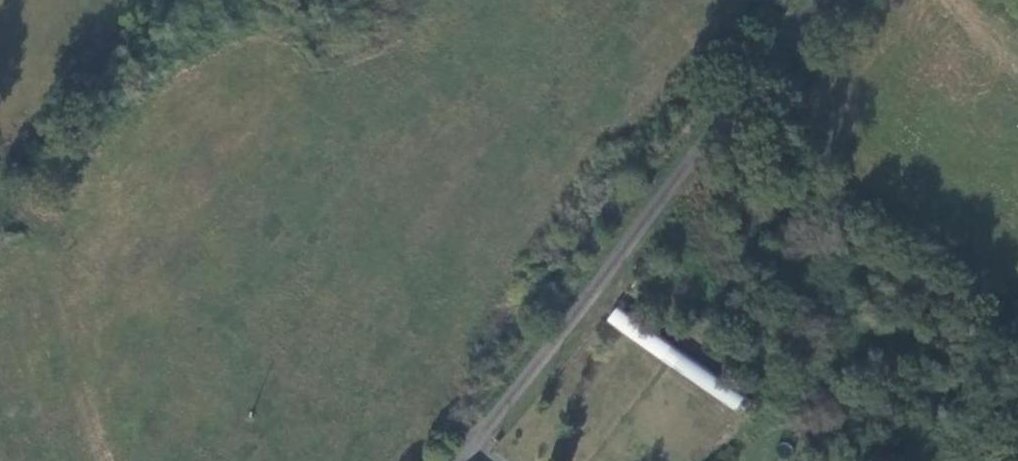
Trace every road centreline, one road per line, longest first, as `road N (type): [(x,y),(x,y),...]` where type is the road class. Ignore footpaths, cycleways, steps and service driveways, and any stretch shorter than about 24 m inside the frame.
road 1 (unclassified): [(820,0),(463,460)]

